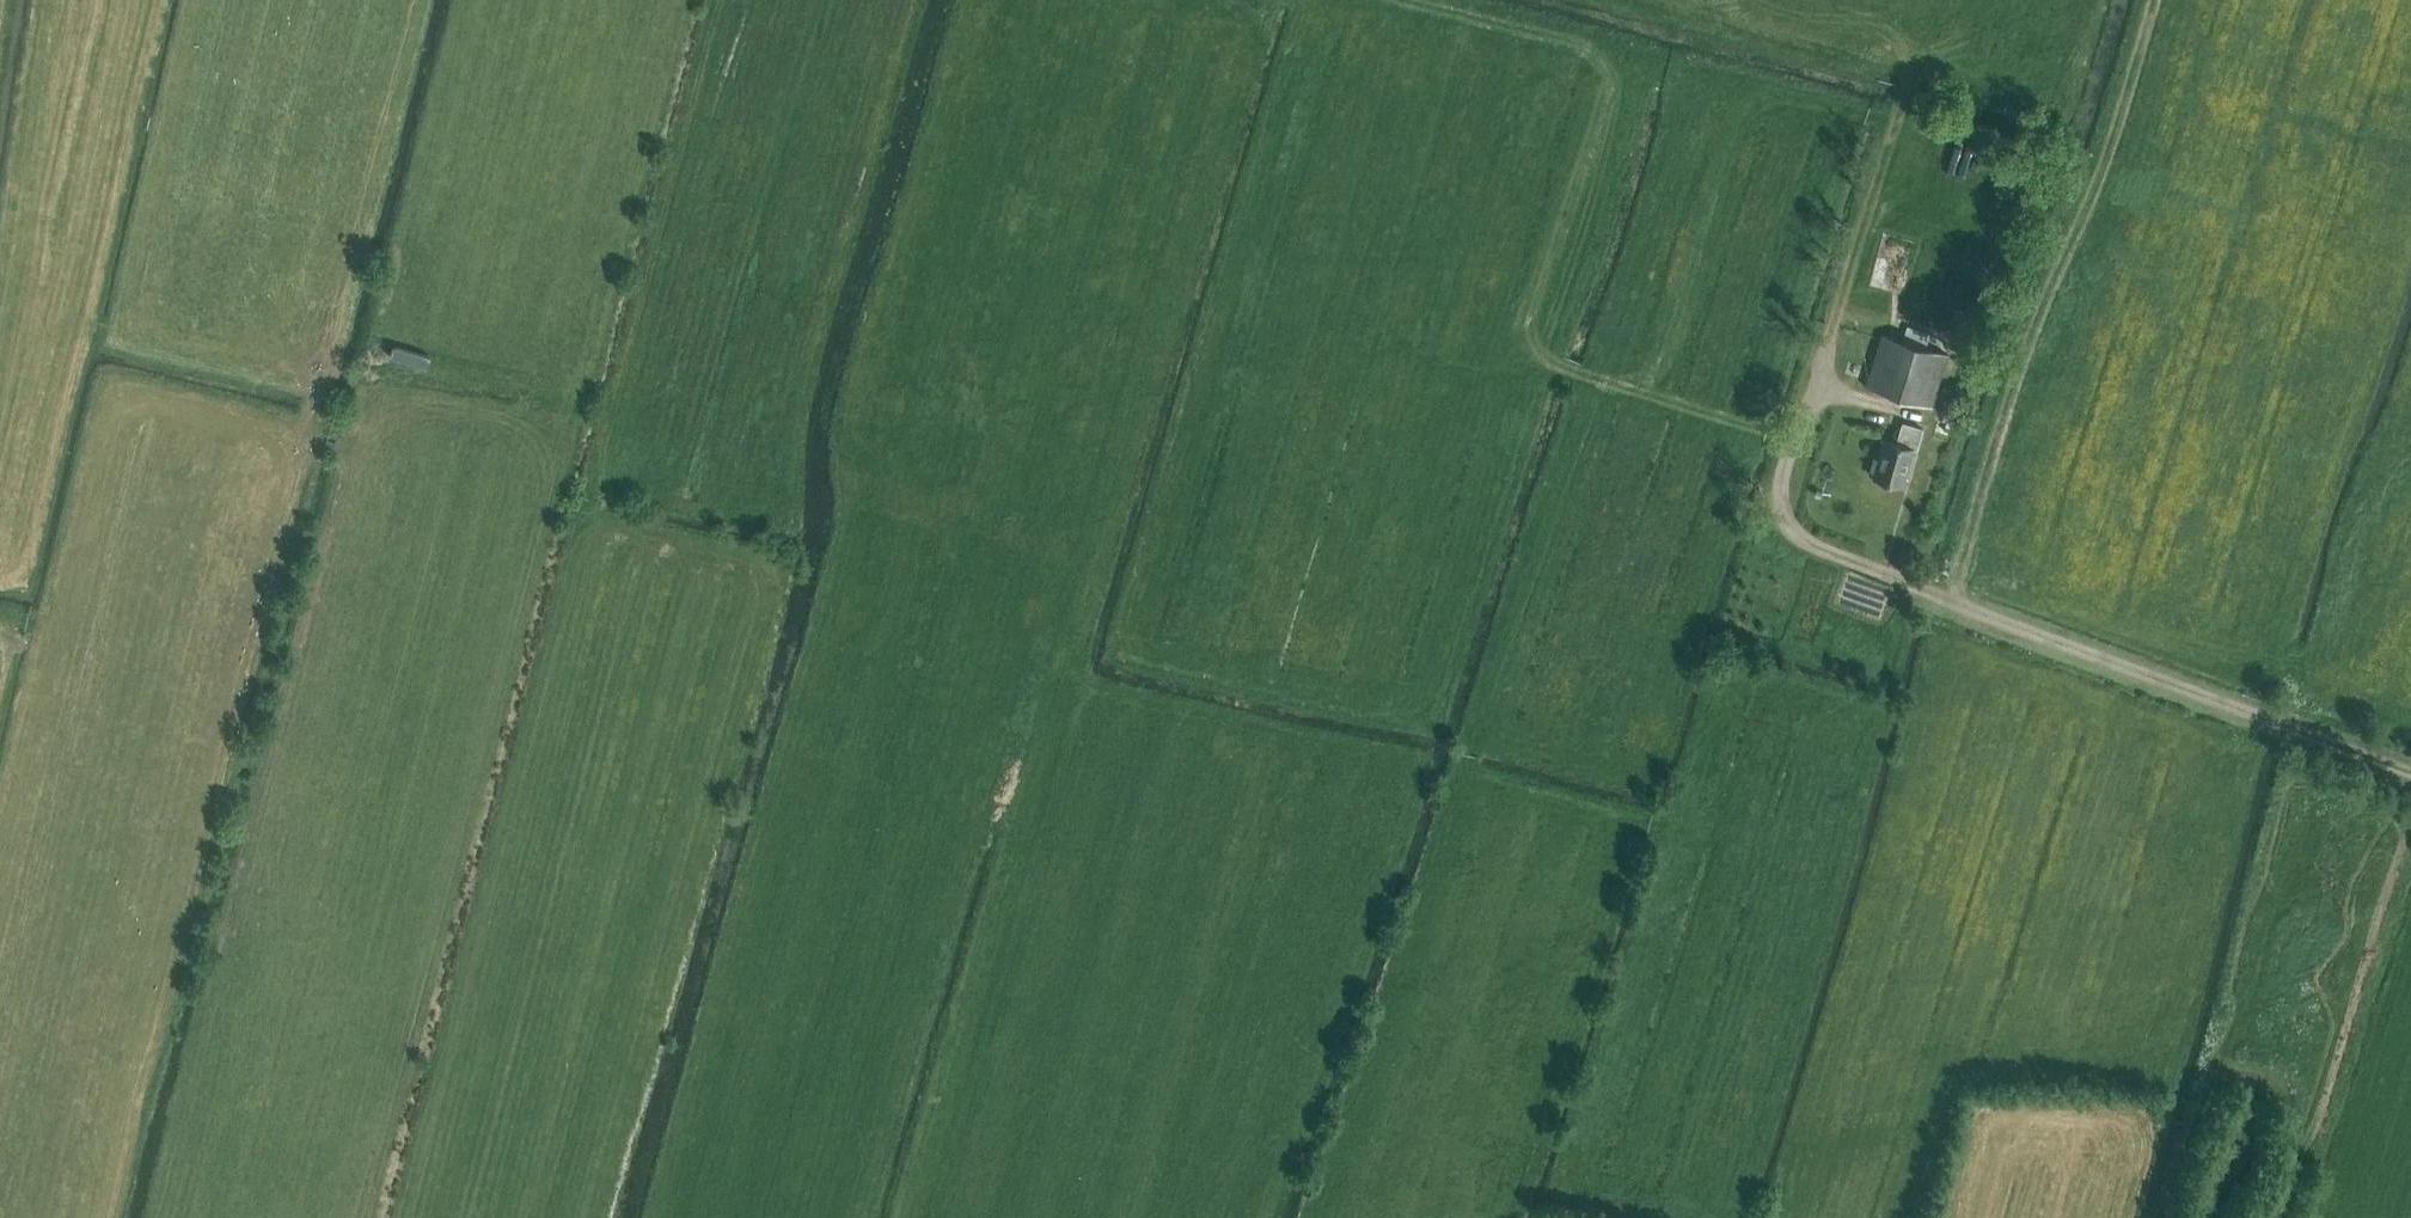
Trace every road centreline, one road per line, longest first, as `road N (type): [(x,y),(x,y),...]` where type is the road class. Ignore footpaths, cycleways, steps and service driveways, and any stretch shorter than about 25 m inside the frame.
road 1 (track): [(2410,773),(1801,539),(1784,516),(1785,457),(1895,119)]

